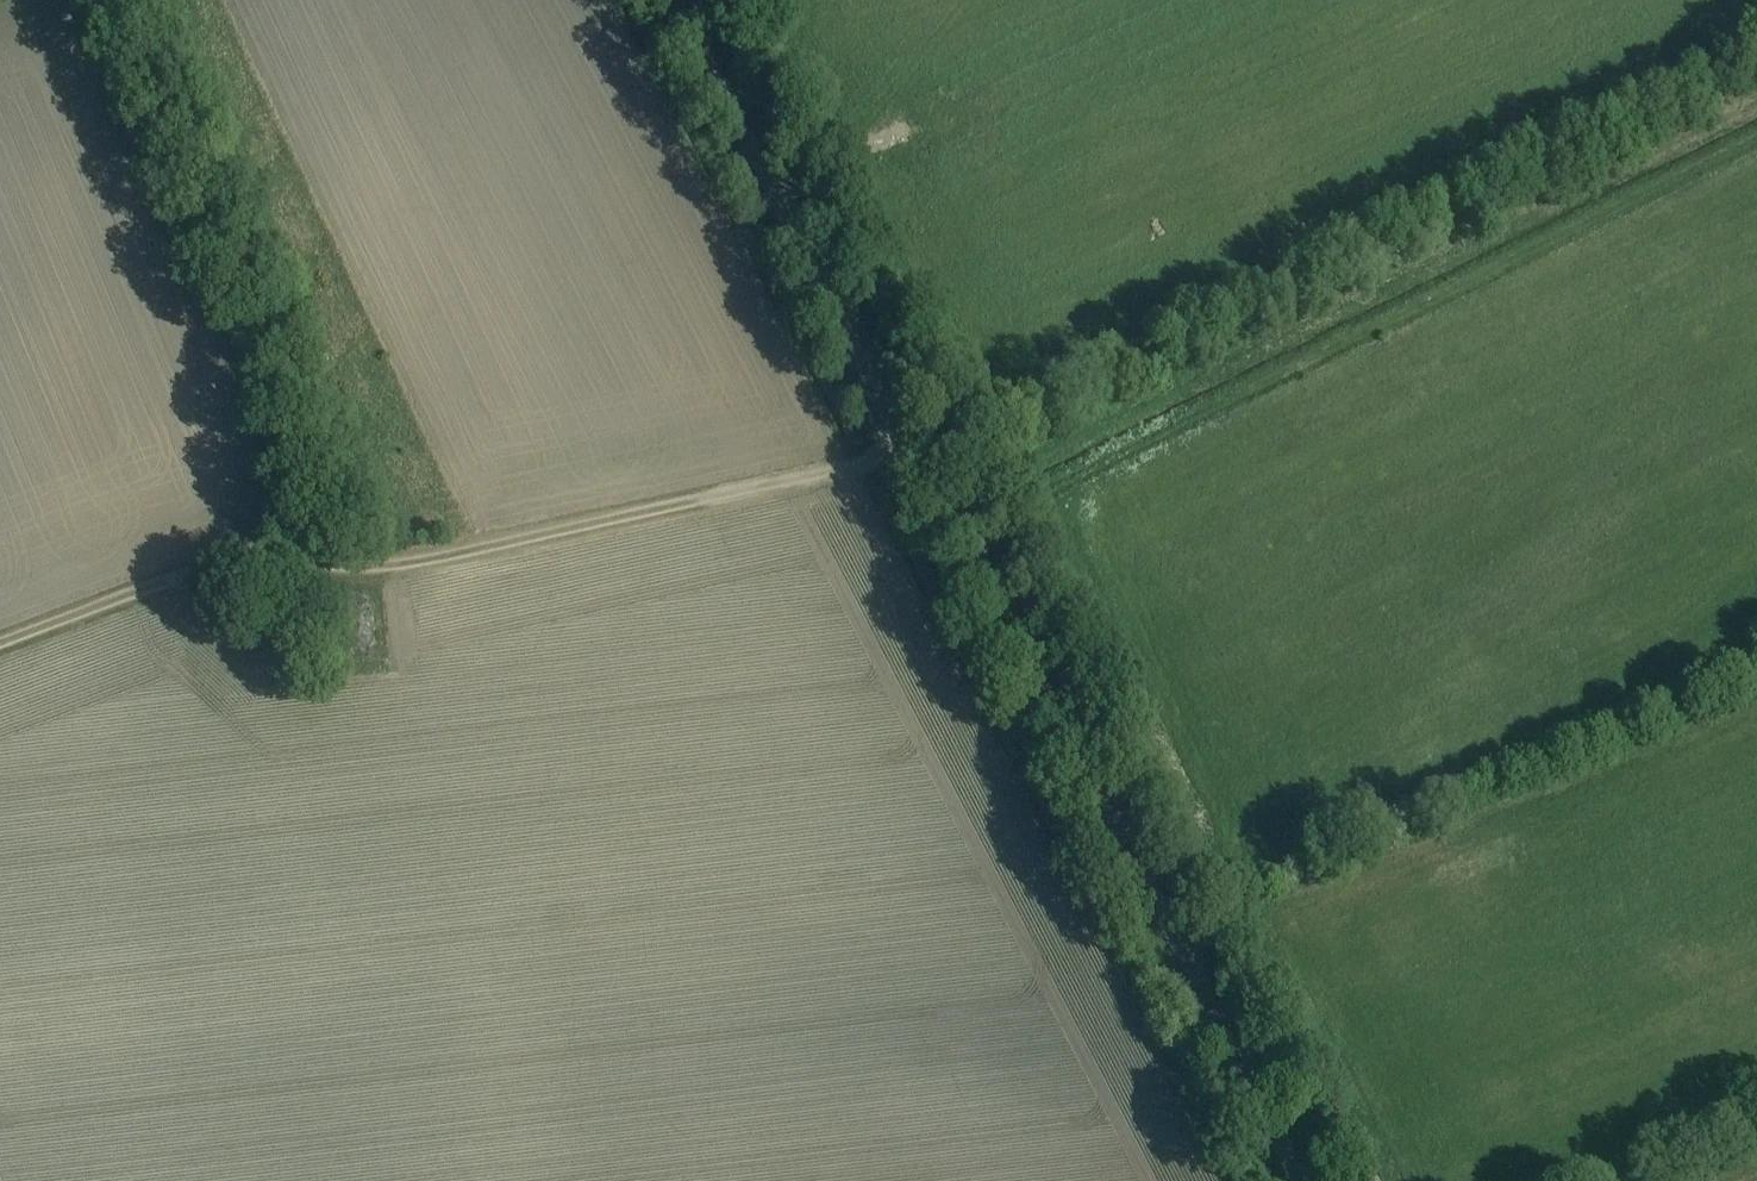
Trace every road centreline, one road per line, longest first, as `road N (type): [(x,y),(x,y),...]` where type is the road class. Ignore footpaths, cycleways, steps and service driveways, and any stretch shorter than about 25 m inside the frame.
road 1 (unclassified): [(1300,1180),(1009,619),(914,456),(674,0)]
road 2 (track): [(914,456),(406,556),(232,569),(126,595),(0,640)]
road 3 (track): [(1756,136),(1234,402),(955,531)]

